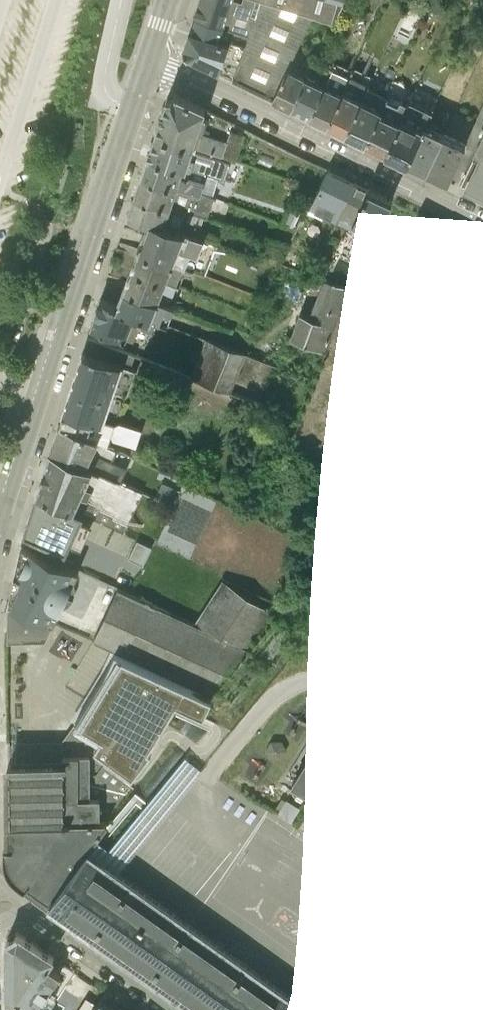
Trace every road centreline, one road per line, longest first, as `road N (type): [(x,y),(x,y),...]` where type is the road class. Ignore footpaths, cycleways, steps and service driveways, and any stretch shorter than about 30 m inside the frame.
road 1 (residential): [(0,519),(145,62)]
road 2 (residential): [(145,62),(482,226)]
road 3 (residential): [(161,1009),(26,915)]

